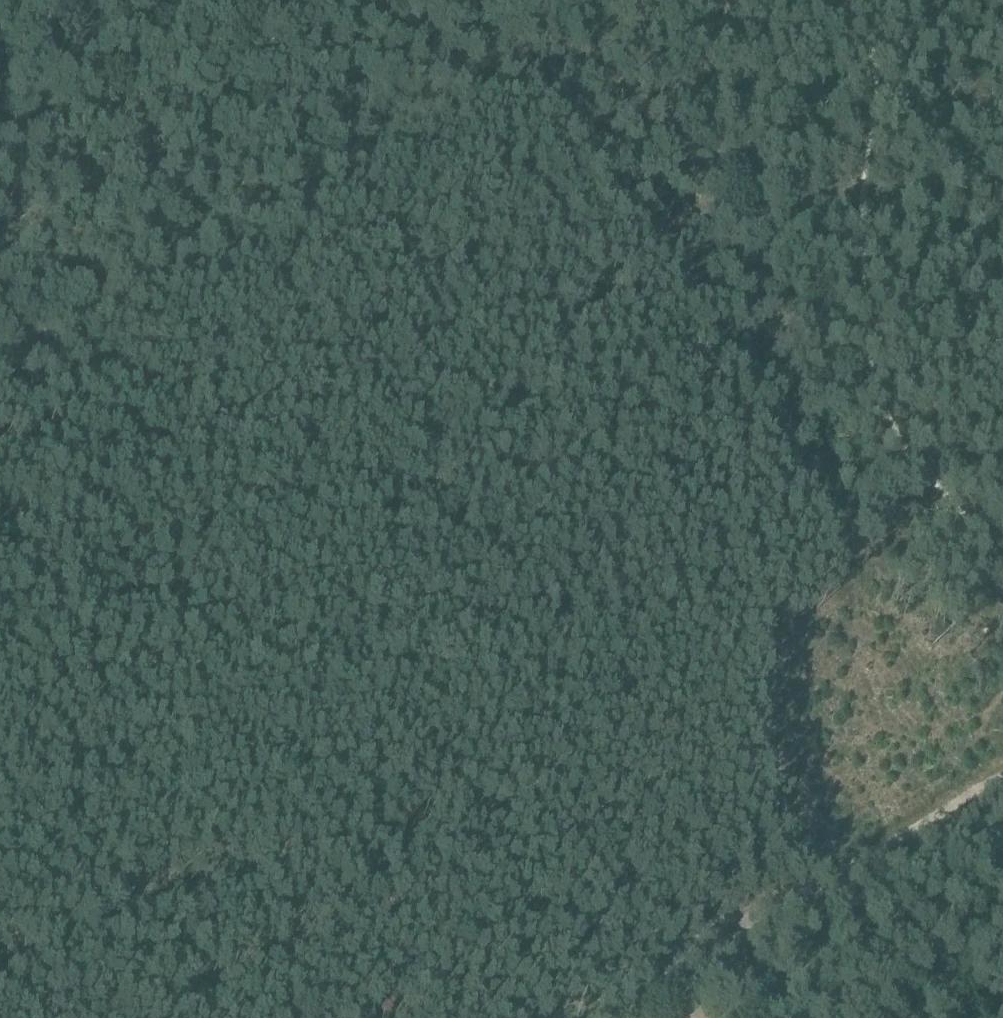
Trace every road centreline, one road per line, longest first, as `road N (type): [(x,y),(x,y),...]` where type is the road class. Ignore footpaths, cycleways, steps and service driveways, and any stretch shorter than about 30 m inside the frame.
road 1 (track): [(691,962),(1002,771)]

